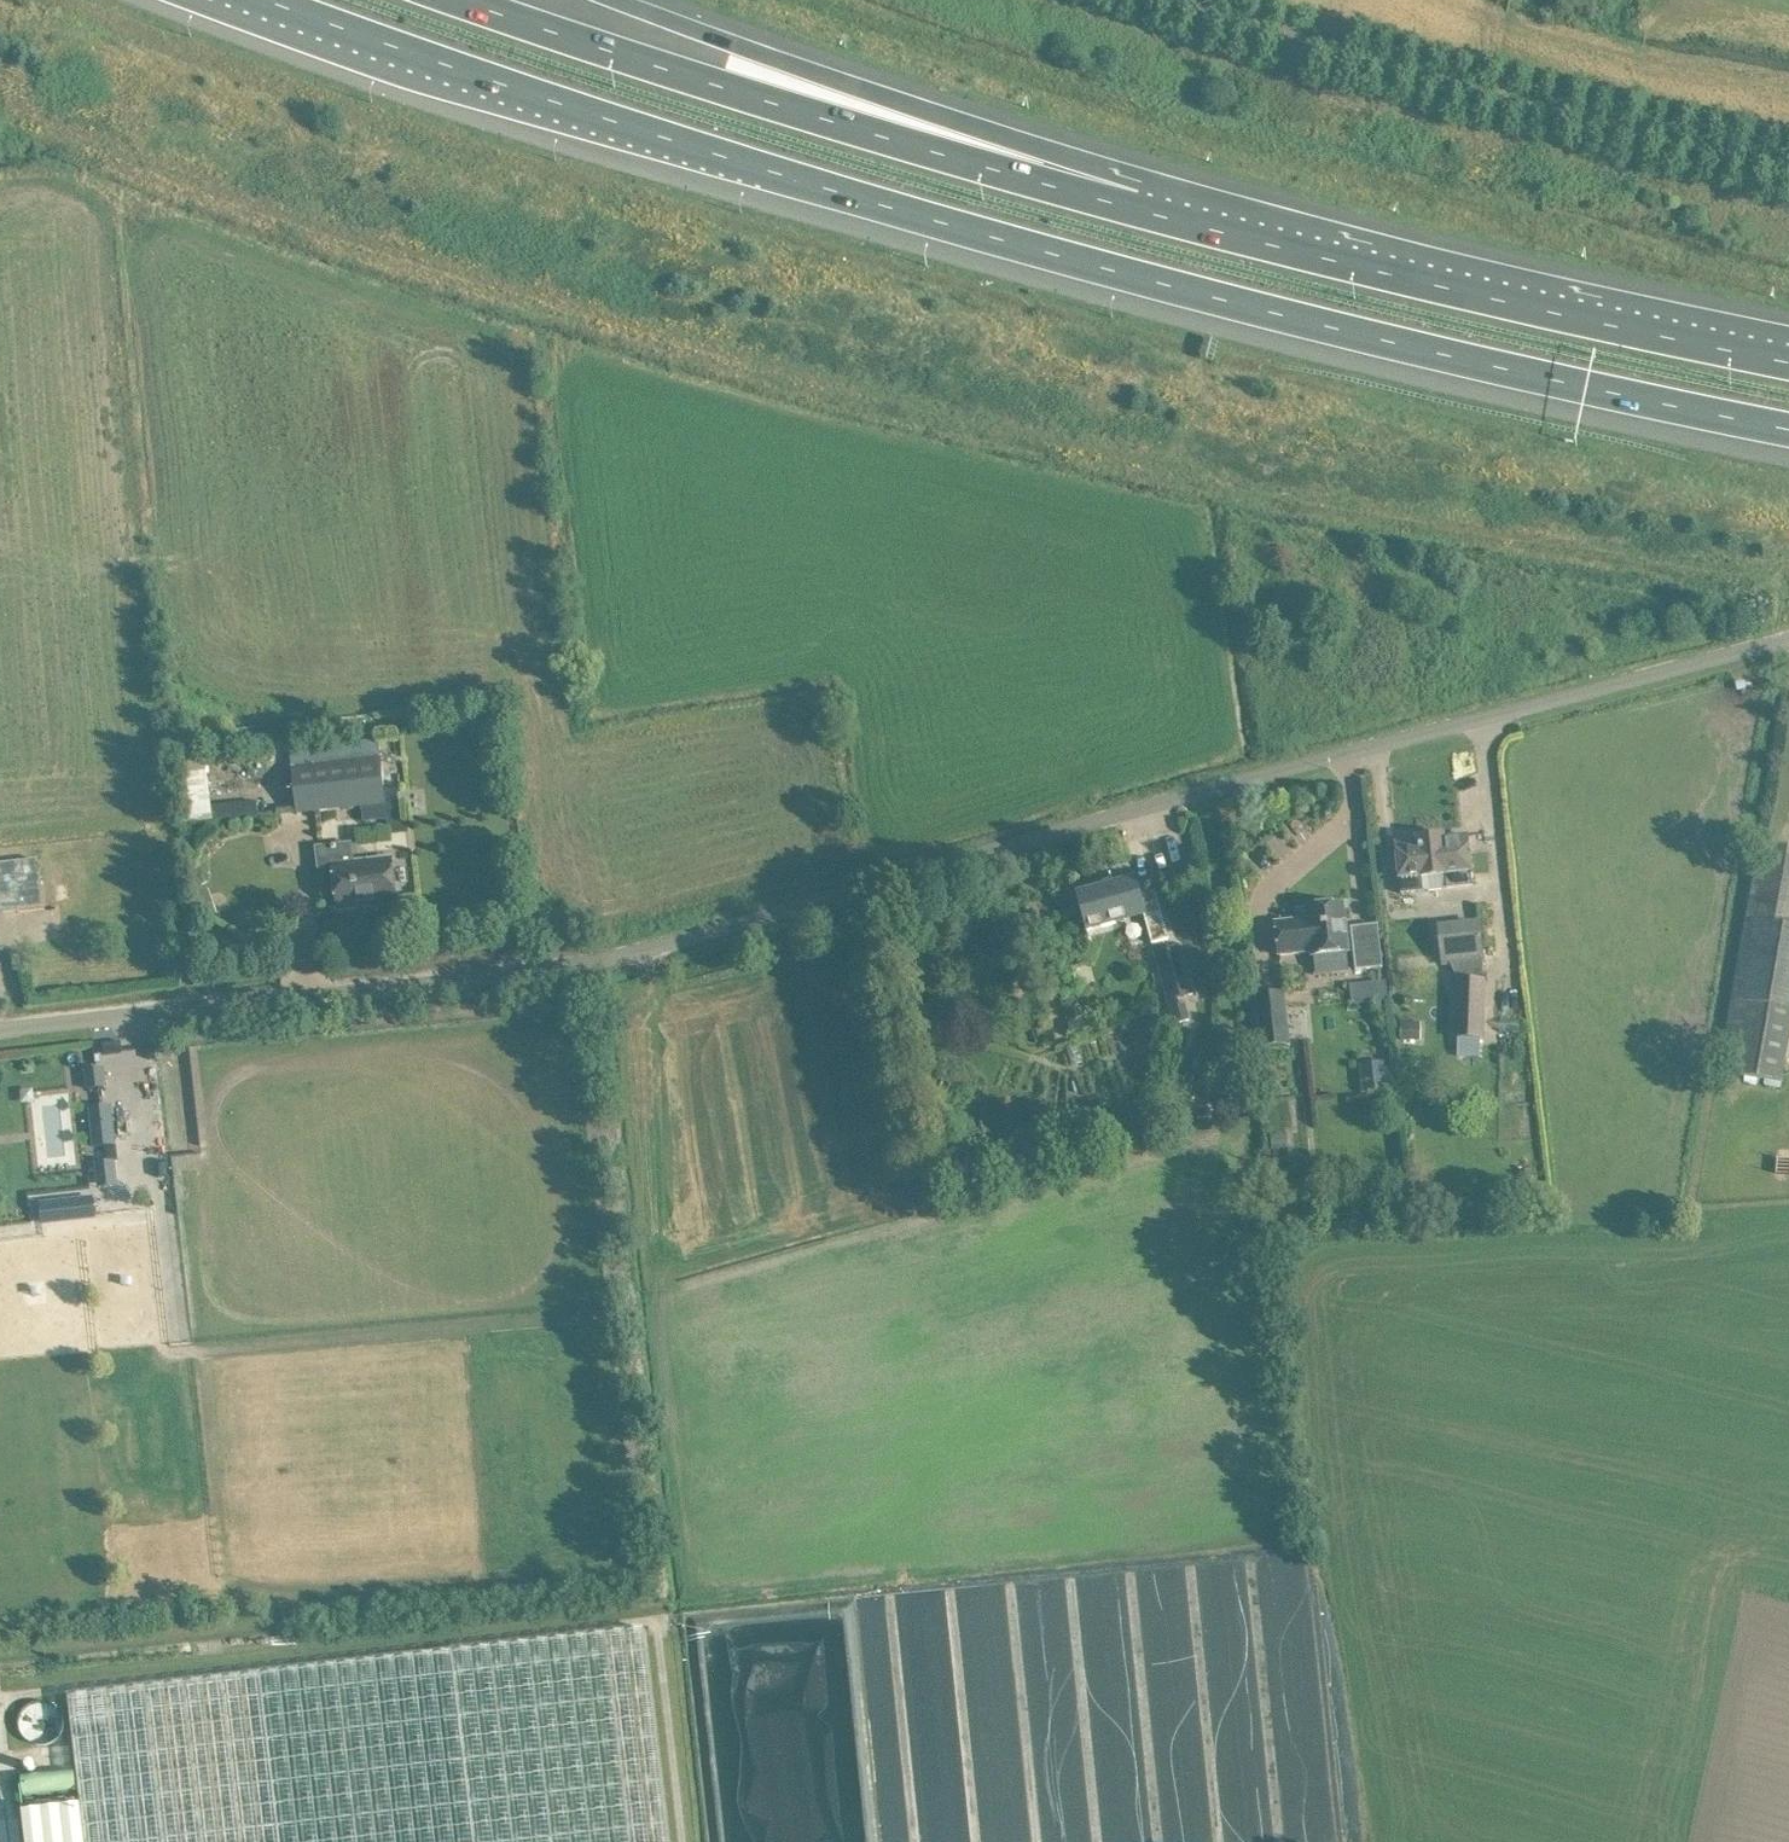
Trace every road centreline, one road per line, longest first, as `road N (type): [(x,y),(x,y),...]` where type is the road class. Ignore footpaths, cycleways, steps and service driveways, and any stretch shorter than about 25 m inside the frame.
road 1 (unclassified): [(0,1031),(637,954),(1230,786),(1788,640)]
road 2 (motorway): [(266,0),(530,94),(930,219),(1382,340),(1788,429)]
road 3 (motorway): [(1143,213),(829,122),(460,0)]
road 4 (motorway): [(1788,362),(1143,213)]
road 5 (motorway): [(1143,213),(857,86),(623,0)]

